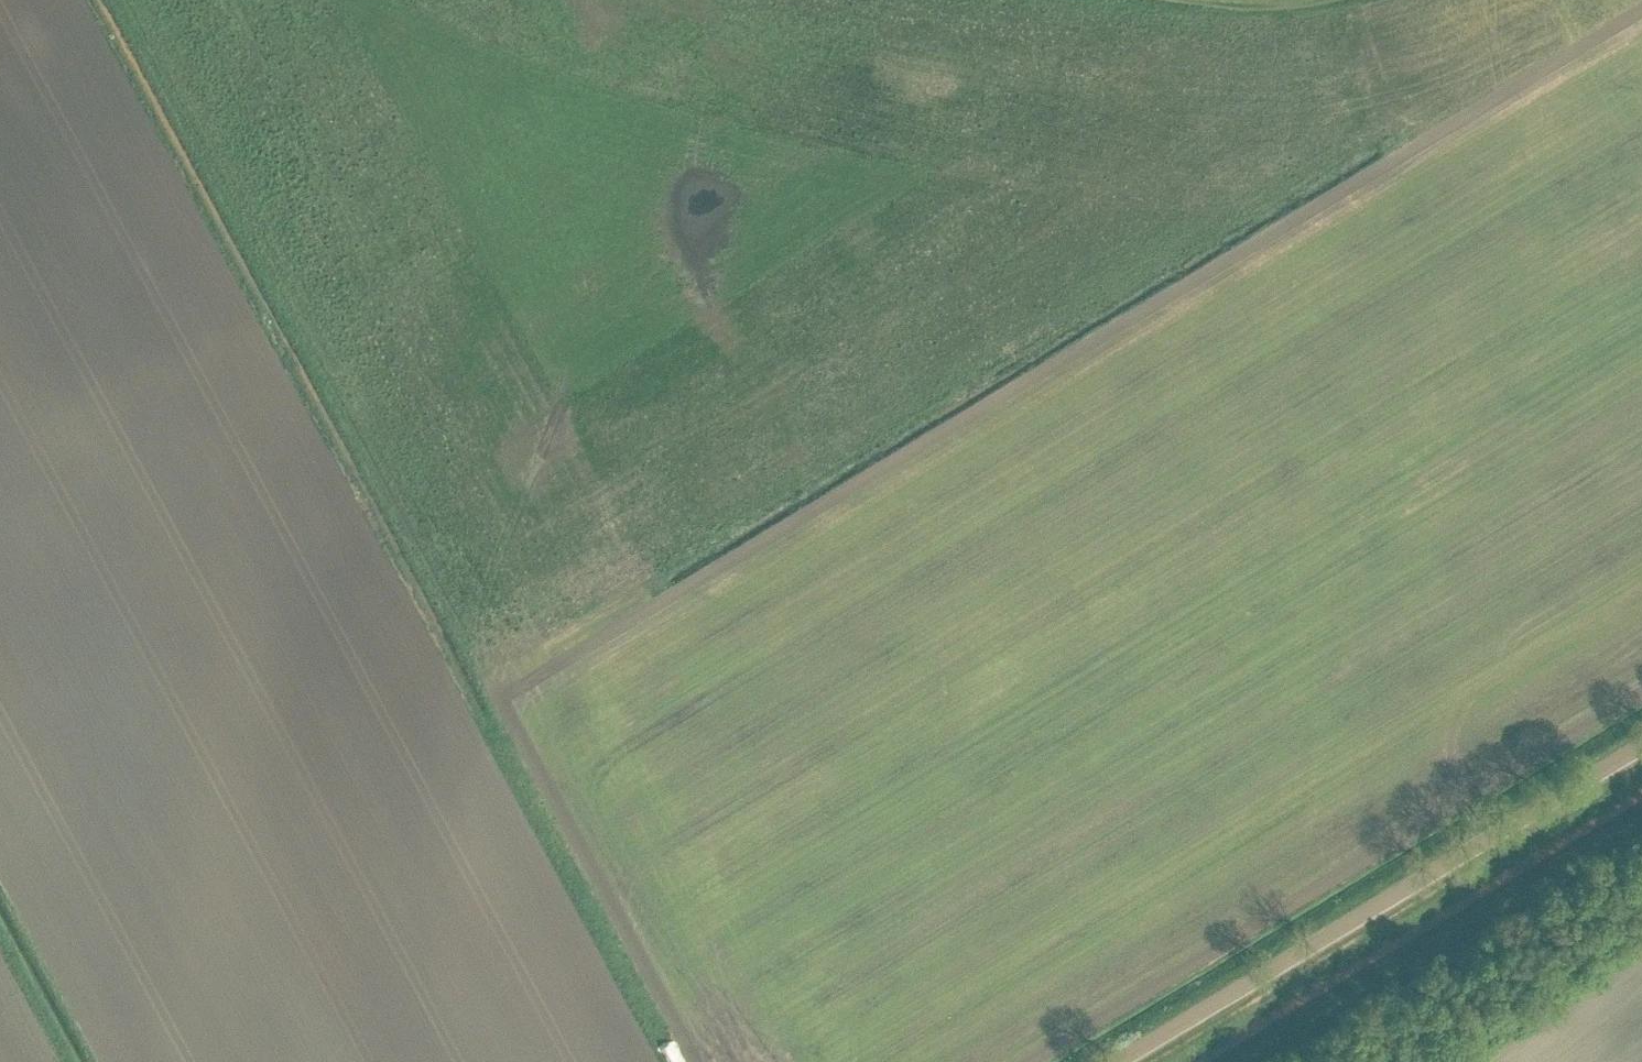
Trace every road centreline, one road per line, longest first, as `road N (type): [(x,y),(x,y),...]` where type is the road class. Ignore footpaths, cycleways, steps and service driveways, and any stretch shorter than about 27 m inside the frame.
road 1 (unclassified): [(1114,1061),(1641,745)]

